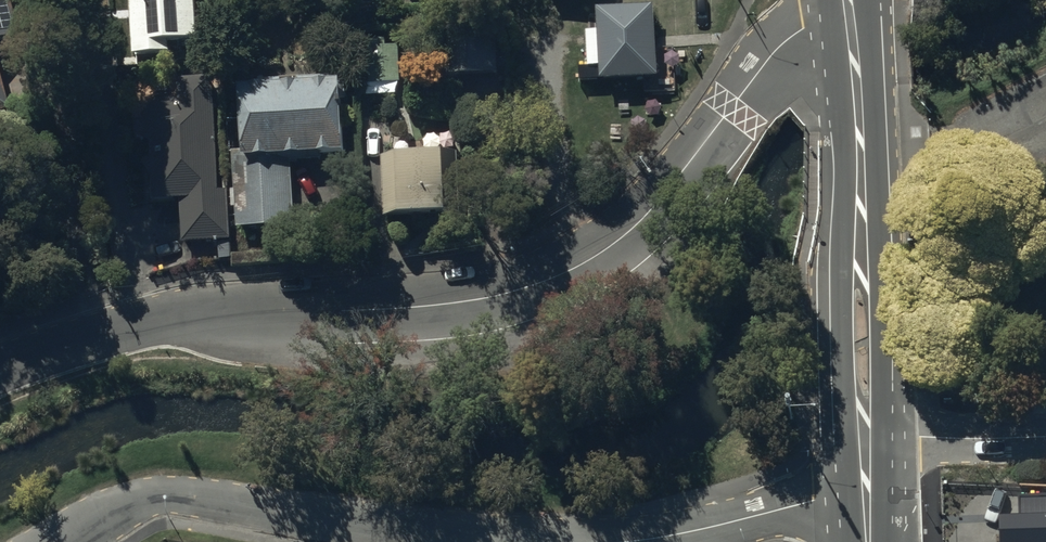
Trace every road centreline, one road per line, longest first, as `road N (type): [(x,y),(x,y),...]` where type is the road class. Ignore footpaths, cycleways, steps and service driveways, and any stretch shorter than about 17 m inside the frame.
road 1 (unclassified): [(831,0),(759,71),(704,156),(634,229),(584,265),(469,306),(118,341),(0,383)]
road 2 (residential): [(511,541),(149,498),(89,521),(62,541)]
road 3 (secondary): [(865,438),(854,50)]
road 4 (residential): [(867,498),(813,500),(693,534),(623,541)]
road 5 (residential): [(865,438),(1045,437)]

